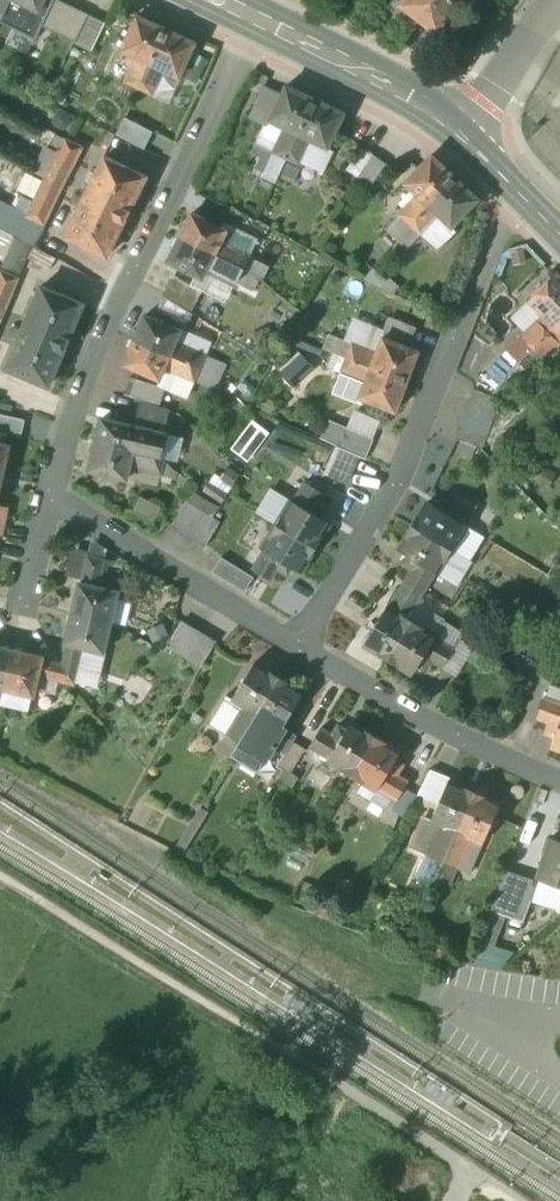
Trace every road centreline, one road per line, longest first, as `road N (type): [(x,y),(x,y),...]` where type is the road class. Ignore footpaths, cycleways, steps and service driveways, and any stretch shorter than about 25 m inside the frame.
road 1 (track): [(0,882),(466,1165)]
road 2 (residential): [(260,19),(82,372),(48,497)]
road 3 (residential): [(304,647),(397,481),(515,188)]
road 4 (residential): [(48,497),(304,647)]
road 5 (residential): [(304,647),(434,725),(559,777)]
road 6 (secondary): [(460,129),(423,101),(260,19)]
road 7 (residential): [(460,129),(556,0)]

